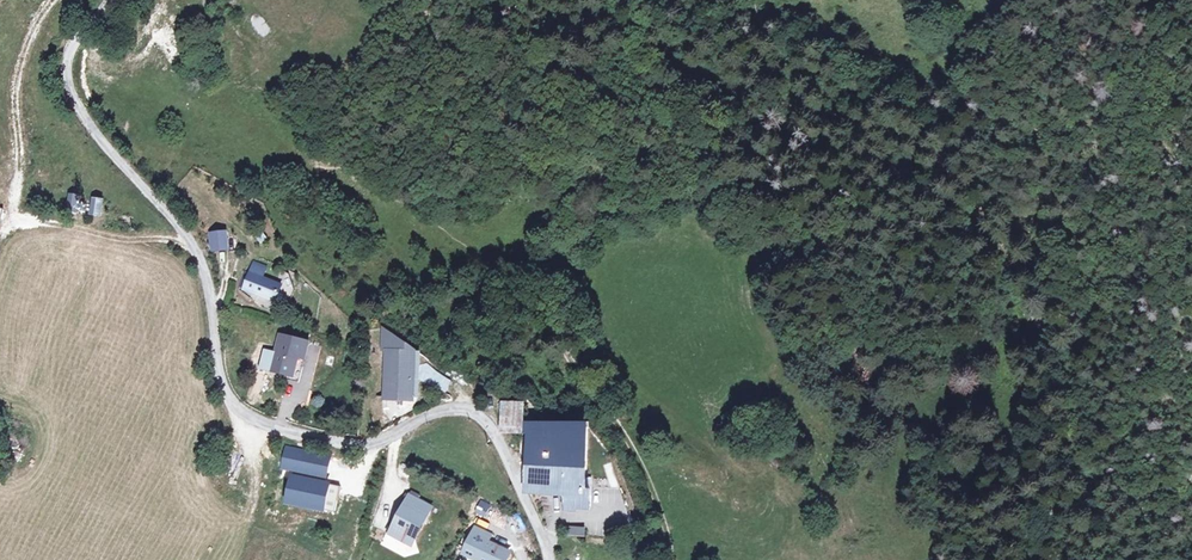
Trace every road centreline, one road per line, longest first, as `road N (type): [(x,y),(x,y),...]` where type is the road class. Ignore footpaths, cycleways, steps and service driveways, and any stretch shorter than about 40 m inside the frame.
road 1 (track): [(670,559),(639,459),(549,325),(540,296),(541,265),(570,227),(702,177),(708,156),(662,98),(679,70),(787,120),(903,121),(928,132),(1040,322),(1092,485),(1138,559)]
road 2 (unclassified): [(107,0),(71,54),(68,97),(196,256),(228,399),(277,431),(352,446),(445,409),(470,412),(492,433),(547,559)]
road 3 (track): [(52,0),(15,83),(12,210),(28,222),(189,242)]

